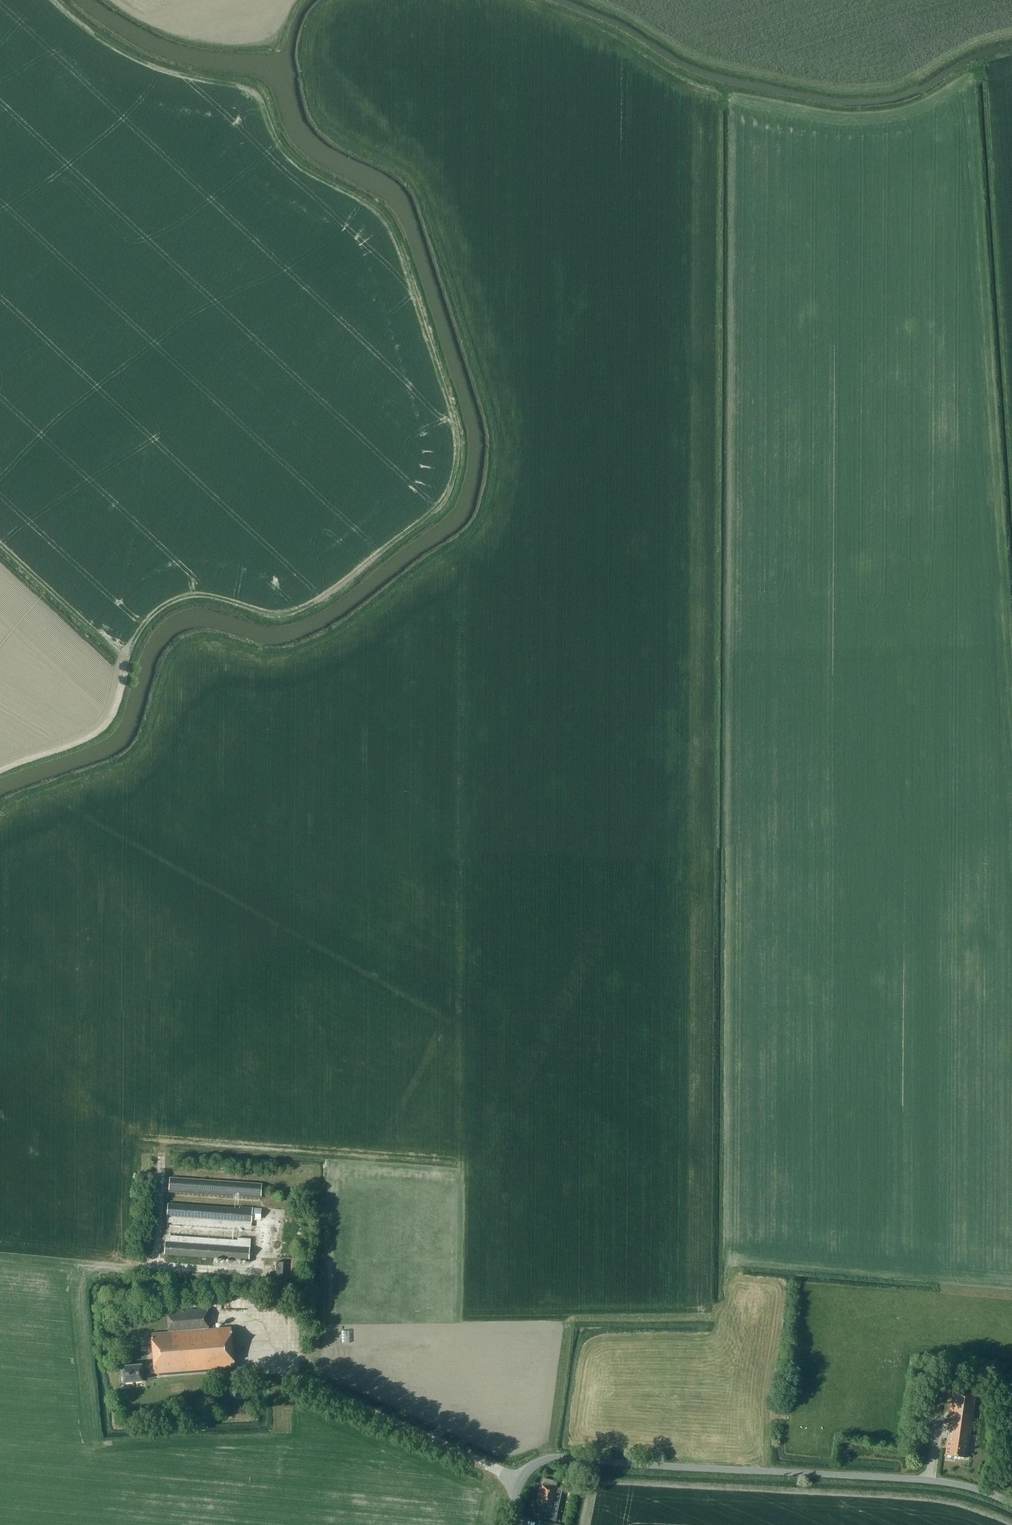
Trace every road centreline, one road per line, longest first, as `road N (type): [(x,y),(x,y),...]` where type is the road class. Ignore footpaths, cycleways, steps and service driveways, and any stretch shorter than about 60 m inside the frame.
road 1 (unclassified): [(510,1524),(526,1472),(562,1458),(928,1480),(1011,1503)]

